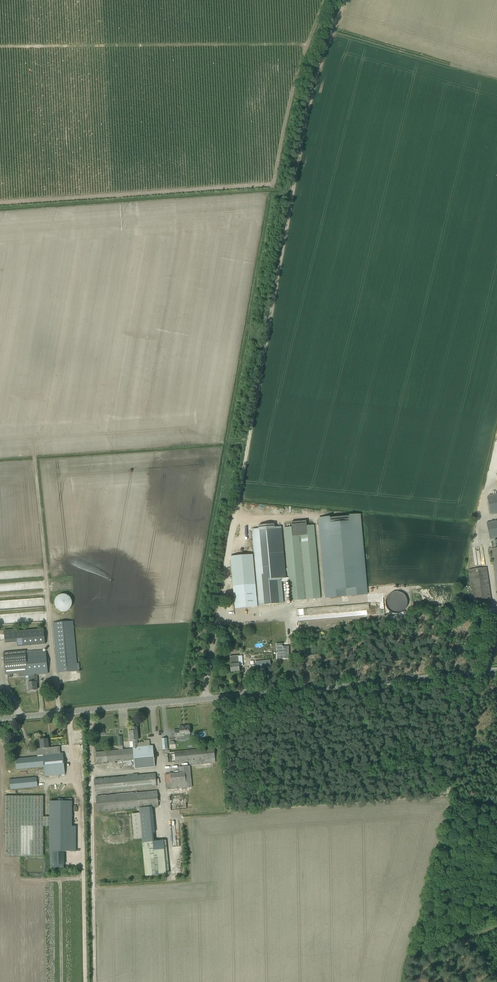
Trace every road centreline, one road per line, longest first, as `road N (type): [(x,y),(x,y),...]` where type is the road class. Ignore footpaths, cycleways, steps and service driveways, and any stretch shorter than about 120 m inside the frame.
road 1 (unclassified): [(0,718),(496,671)]
road 2 (track): [(95,981),(91,798)]

